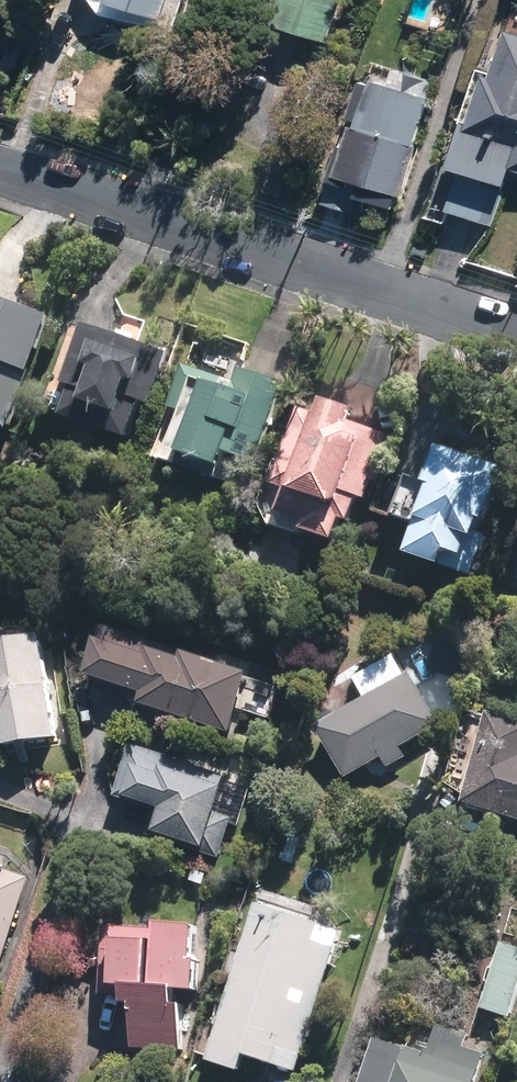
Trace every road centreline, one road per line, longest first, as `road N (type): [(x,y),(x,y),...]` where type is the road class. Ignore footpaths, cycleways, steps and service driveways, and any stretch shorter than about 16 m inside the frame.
road 1 (residential): [(0,169),(516,337)]

